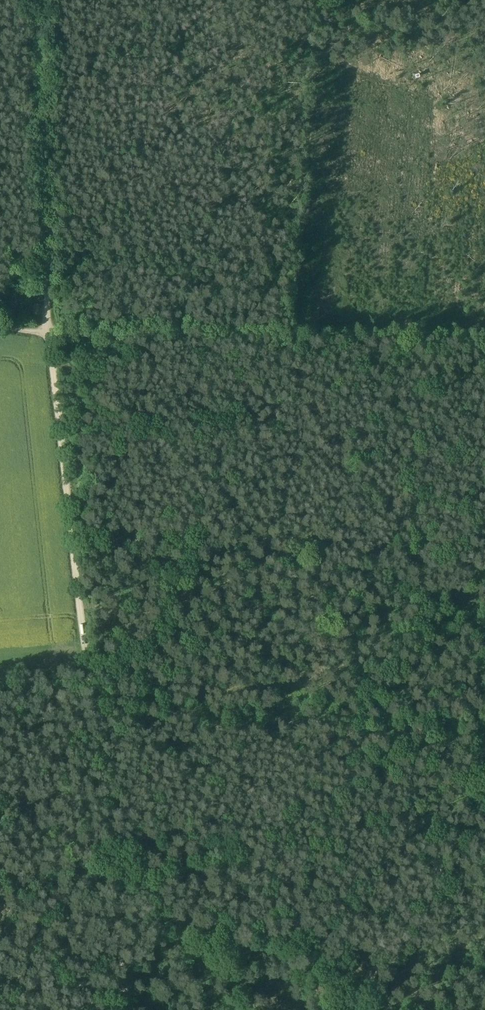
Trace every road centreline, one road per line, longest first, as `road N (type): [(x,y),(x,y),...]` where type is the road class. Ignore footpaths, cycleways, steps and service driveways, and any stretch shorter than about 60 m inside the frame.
road 1 (track): [(119,1009),(49,333)]
road 2 (track): [(484,350),(49,333)]
road 3 (track): [(49,333),(32,0)]

